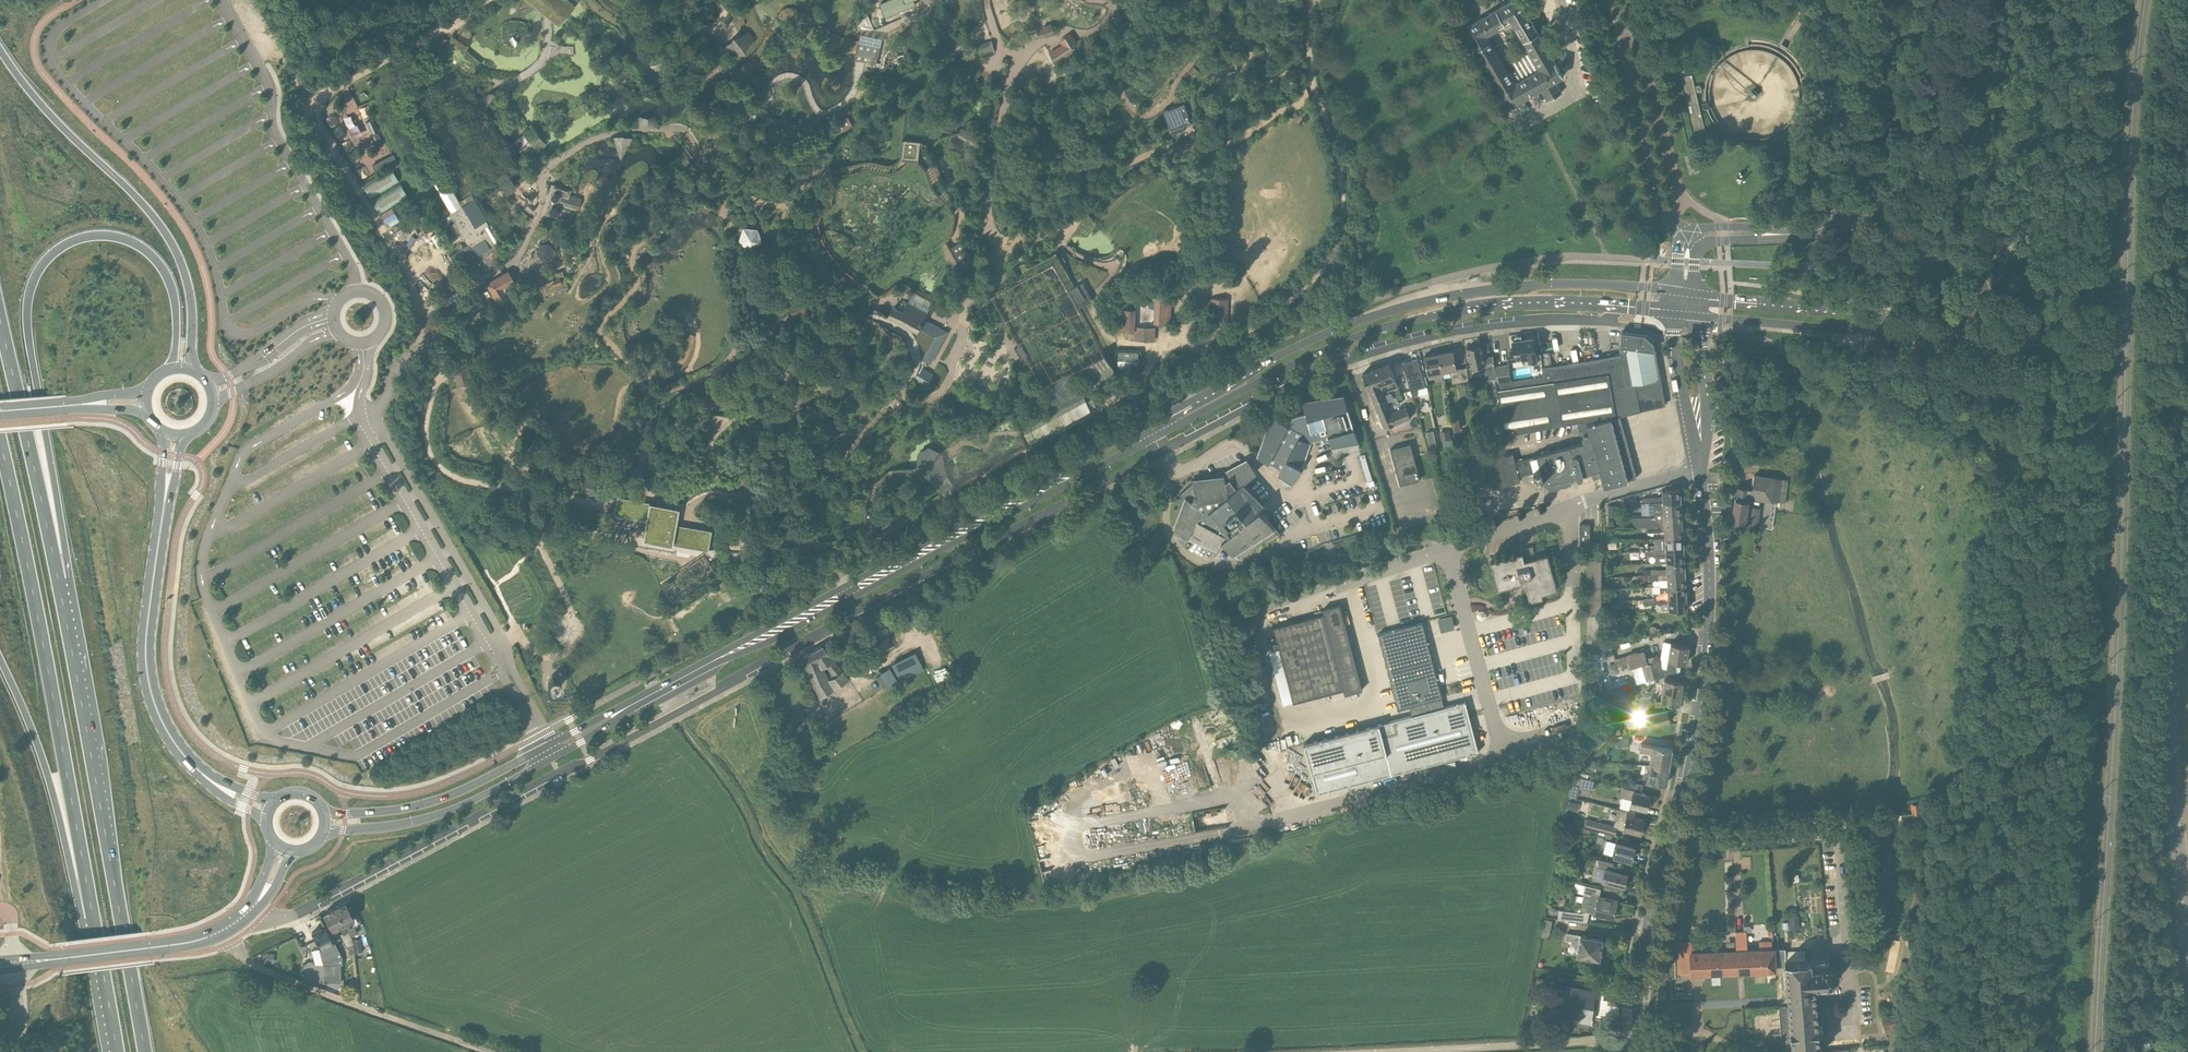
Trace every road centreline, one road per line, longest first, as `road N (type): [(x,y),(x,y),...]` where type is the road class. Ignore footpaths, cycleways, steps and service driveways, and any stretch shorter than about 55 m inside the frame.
road 1 (residential): [(247,913),(295,915),(1161,452)]
road 2 (trunk): [(58,579),(62,535),(27,318),(40,267),(82,238),(122,237),(145,248),(174,298),(172,368)]
road 3 (secondary): [(1675,291),(1537,285),(1408,306),(1304,344),(1147,425)]
road 4 (secondary): [(1154,437),(1308,358),(1399,323),(1519,306),(1618,309)]
road 5 (residential): [(1161,452),(1304,377),(1395,345),(1517,323),(1604,322),(1618,309)]
road 6 (trunk): [(0,441),(93,917)]
road 7 (trunk): [(145,1051),(58,579)]
road 8 (secondary): [(631,706),(1028,497)]
road 9 (tertiary): [(1672,831),(1709,618),(1701,441)]
road 10 (trunk): [(192,369),(191,299),(165,232),(41,103),(0,48)]
road 11 (secondary): [(2187,956),(2171,715),(2187,601)]
road 12 (secondary): [(323,832),(404,823),(461,806),(580,743),(631,706)]
road 13 (unclassified): [(1855,1003),(1838,836),(1825,830),(1708,838),(1672,831)]
road 14 (secondary): [(631,706),(442,798),(377,812),(322,810)]
road 15 (tertiary): [(1781,234),(1853,216),(1905,175),(1932,130),(1967,0)]
road 16 (secondary): [(166,492),(148,632),(152,693),(180,748),(220,787)]
road 17 (unclassified): [(490,1051),(272,975),(221,932)]
road 18 (trunk): [(0,660),(32,731),(93,917)]
road 19 (secondary): [(1919,331),(2187,358)]
road 20 (trunk): [(58,579),(0,316)]
road 21 (unclassified): [(1640,1038),(1387,1051)]
road 22 (residential): [(1686,236),(1658,192),(1614,0)]
road 23 (secondary): [(1919,331),(1839,311),(1696,294)]
road 24 (secondary): [(1699,316),(1919,331)]
road 25 (tertiary): [(1640,1038),(1651,926),(1672,831)]
road 26 (tertiary): [(14,964),(221,932)]
road 27 (secondary): [(1028,497),(1154,437)]
road 28 (secondary): [(1147,425),(1028,497)]
road 29 (trunk): [(93,917),(118,1051)]
road 30 (tertiary): [(1674,314),(1684,397),(1701,441)]
road 31 (tertiary): [(1701,441),(1708,395),(1699,316)]

